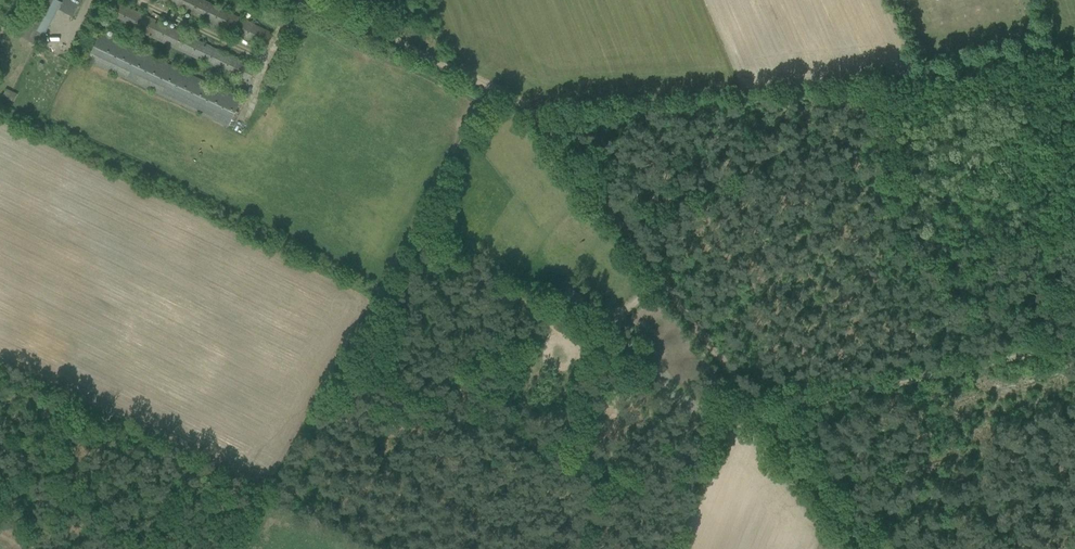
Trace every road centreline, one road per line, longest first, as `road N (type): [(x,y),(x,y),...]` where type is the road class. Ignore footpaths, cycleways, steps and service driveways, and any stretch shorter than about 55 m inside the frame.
road 1 (track): [(1074,343),(757,415),(517,107),(495,87),(312,0)]

